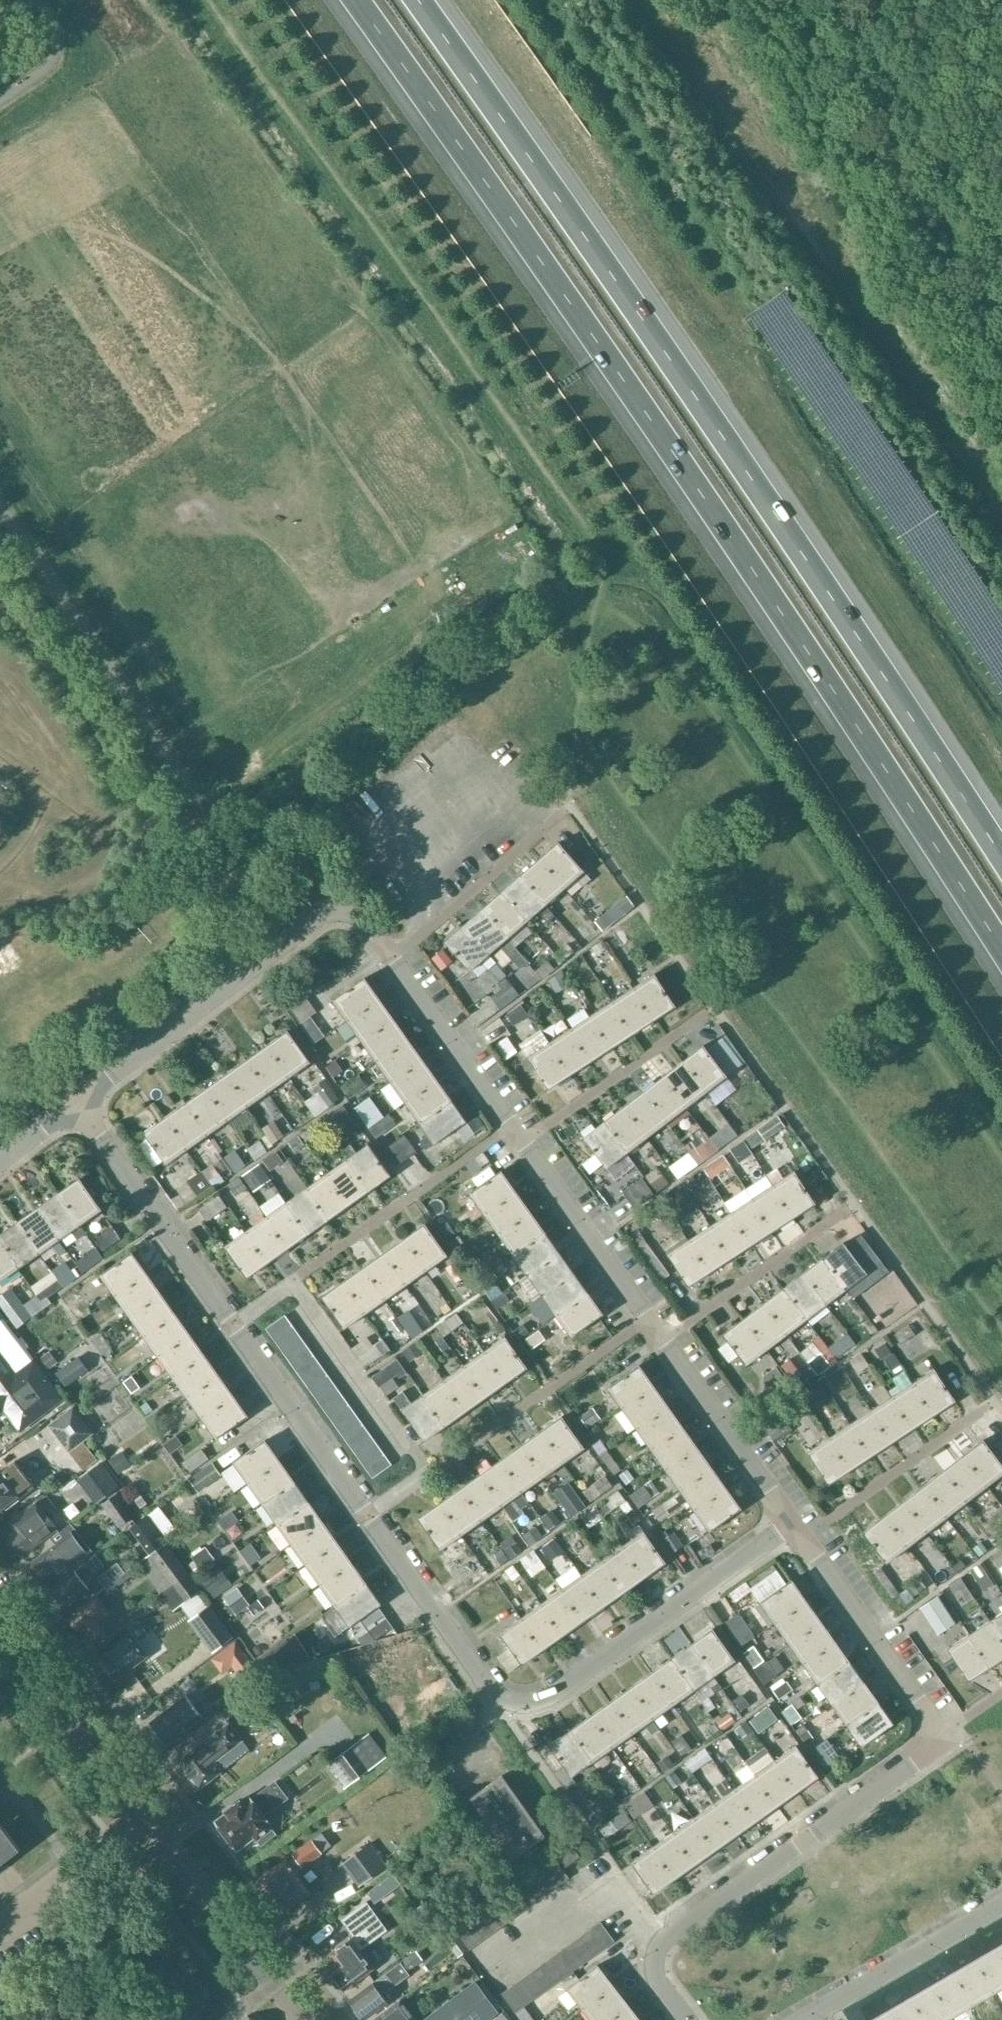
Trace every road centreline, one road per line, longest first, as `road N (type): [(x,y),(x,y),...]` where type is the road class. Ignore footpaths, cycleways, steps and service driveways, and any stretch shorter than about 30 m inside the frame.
road 1 (motorway): [(356,0),(752,566),(1001,948)]
road 2 (motorway): [(1001,854),(682,373),(418,0)]
road 3 (unclassified): [(794,1523),(545,1698),(524,1703),(489,1691),(368,1513)]
road 4 (tertiary): [(296,2019),(0,1628)]
road 5 (unclassified): [(691,2019),(659,1978),(667,1945),(944,1737)]
road 6 (unclassified): [(78,1105),(320,916),(357,913),(389,953)]
road 7 (unclassified): [(235,1326),(78,1105)]
road 8 (unclassified): [(805,1537),(944,1737)]
road 9 (unclassified): [(526,1142),(666,1340)]
road 10 (unclassified): [(389,953),(574,807)]
road 11 (unclassified): [(389,953),(526,1142)]
road 12 (unclassified): [(994,1402),(805,1537)]
road 13 (unclassified): [(854,1205),(666,1340)]
road 14 (unclassified): [(368,1513),(235,1326)]
road 15 (unclassified): [(802,2019),(1001,1908)]
road 16 (unclassified): [(710,1008),(526,1142)]
road 17 (unclassified): [(666,1340),(794,1523)]

